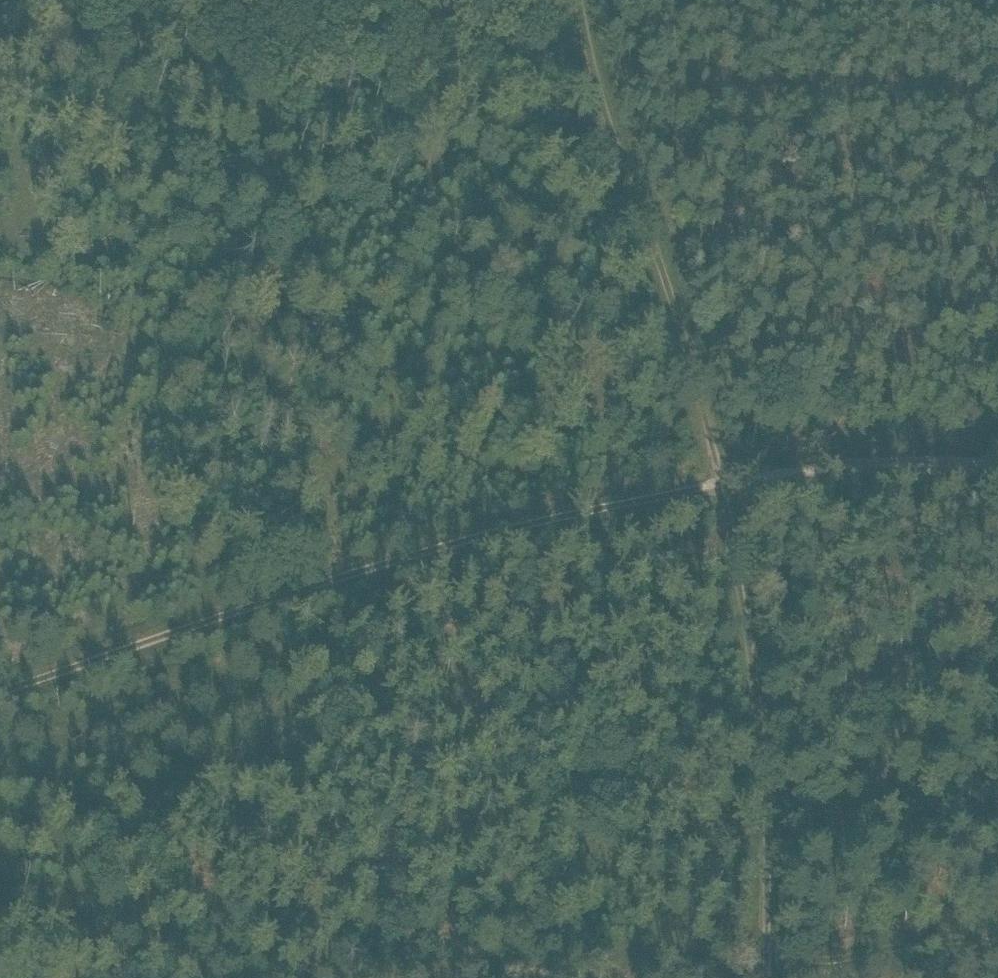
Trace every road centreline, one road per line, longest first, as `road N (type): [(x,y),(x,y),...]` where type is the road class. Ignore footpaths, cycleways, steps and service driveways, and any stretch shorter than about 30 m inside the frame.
road 1 (track): [(722,484),(472,536),(0,699)]
road 2 (track): [(997,468),(921,464),(722,484)]

